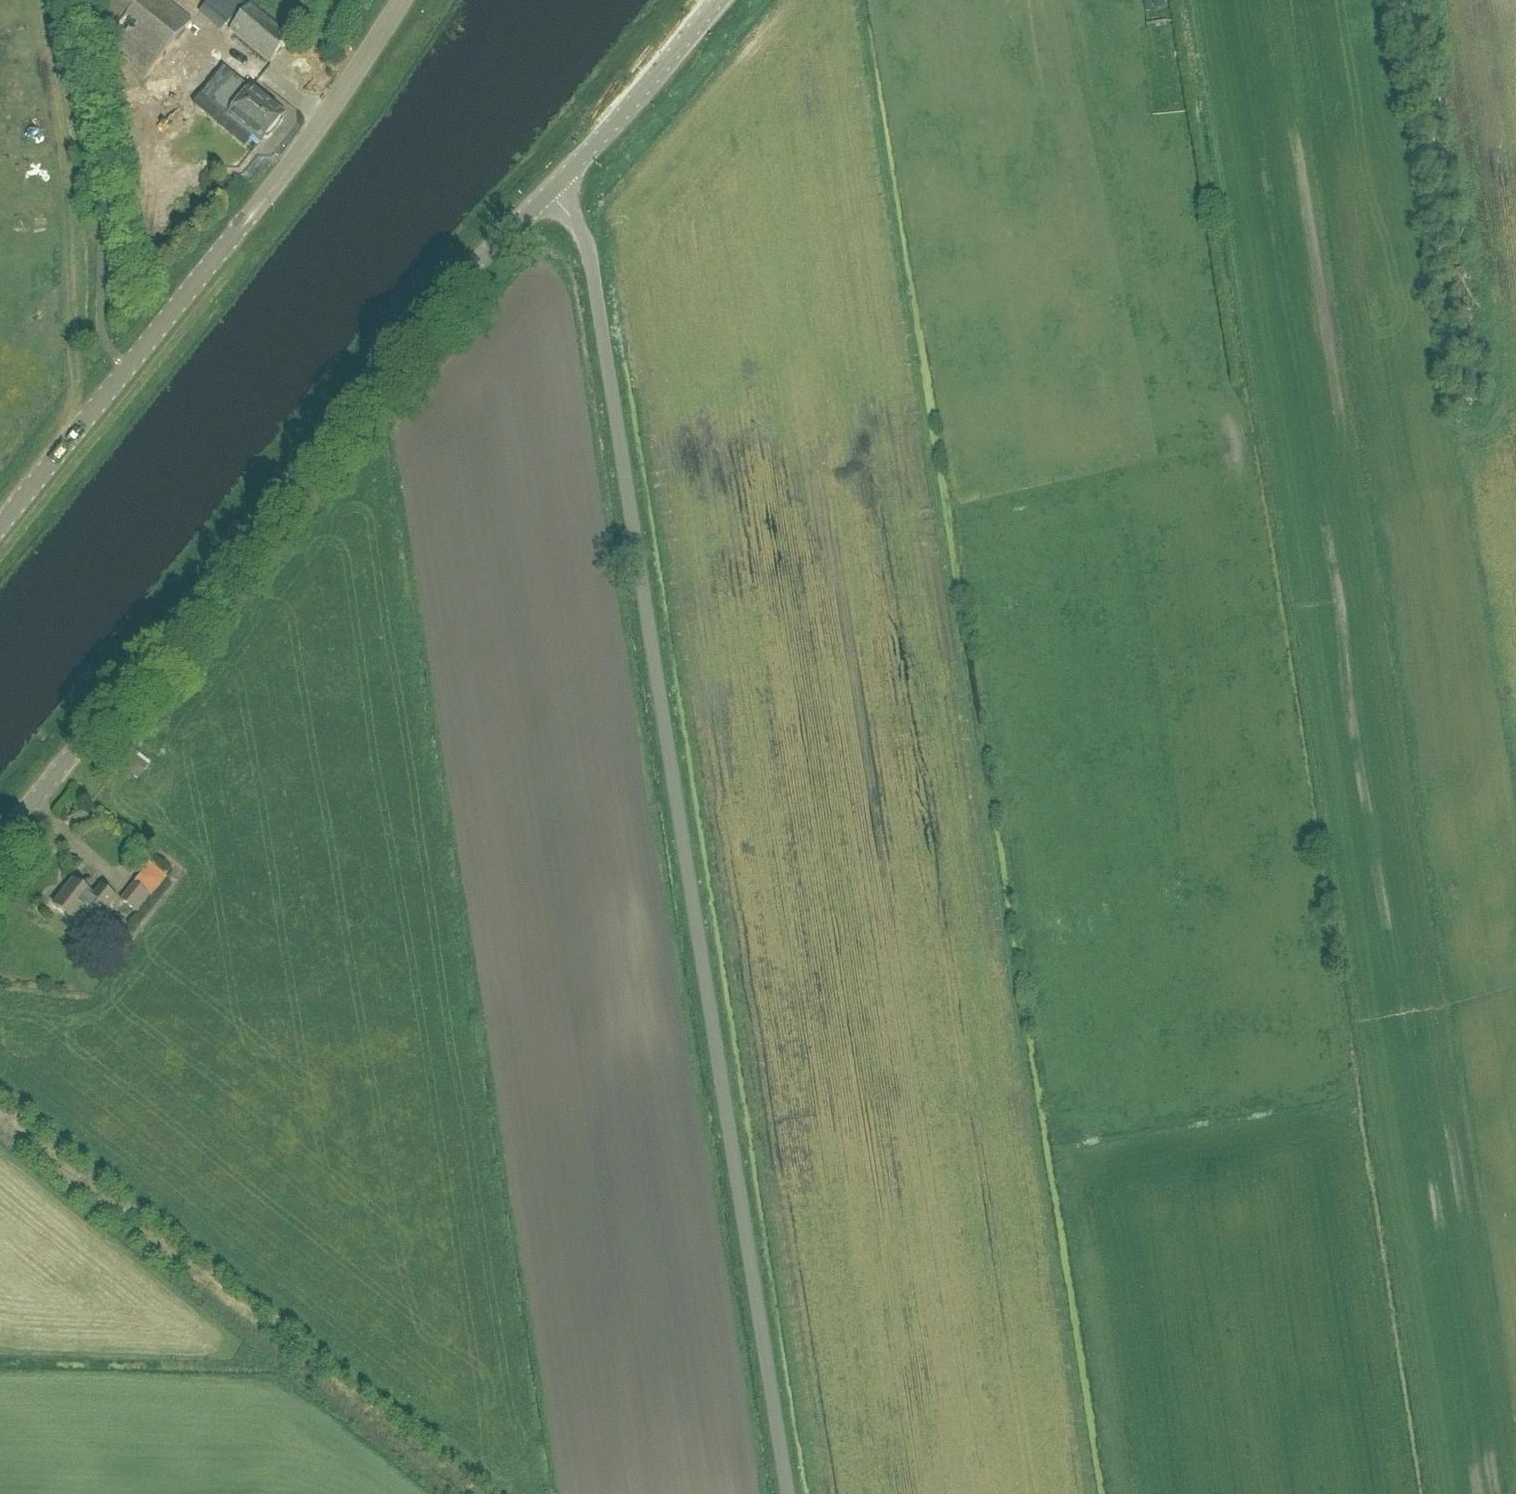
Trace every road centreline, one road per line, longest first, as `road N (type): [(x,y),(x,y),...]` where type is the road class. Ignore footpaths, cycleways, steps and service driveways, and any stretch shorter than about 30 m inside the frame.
road 1 (unclassified): [(788,1493),(591,258),(581,228),(552,191)]
road 2 (tertiary): [(0,843),(388,365),(552,191)]
road 3 (tertiary): [(402,0),(325,117),(0,526)]
road 4 (track): [(77,430),(65,166)]
road 5 (tertiary): [(552,191),(719,0)]

